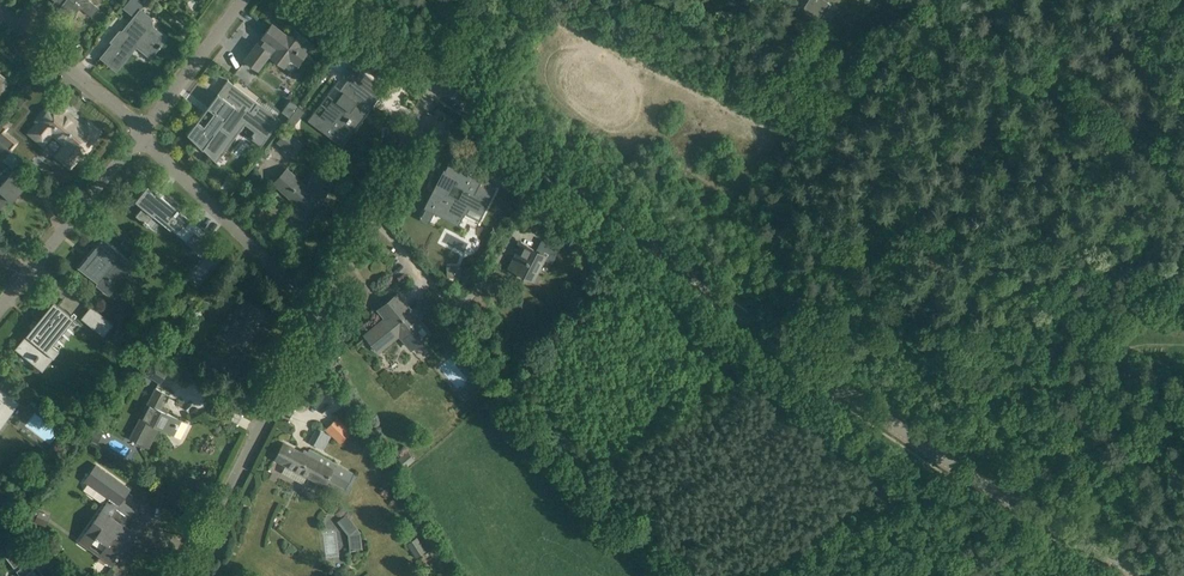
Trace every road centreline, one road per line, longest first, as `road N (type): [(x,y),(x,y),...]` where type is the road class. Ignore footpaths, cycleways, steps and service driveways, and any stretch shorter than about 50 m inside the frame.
road 1 (unclassified): [(1144,575),(976,481),(859,403),(437,78)]
road 2 (residential): [(177,575),(320,305)]
road 3 (residential): [(320,305),(437,78)]
road 4 (residential): [(141,124),(320,305)]
road 5 (residential): [(0,308),(141,124)]
road 6 (residential): [(0,4),(141,124)]
road 7 (residential): [(141,124),(240,0)]
road 8 (track): [(465,326),(368,213)]
road 9 (unclassified): [(437,78),(335,0)]

